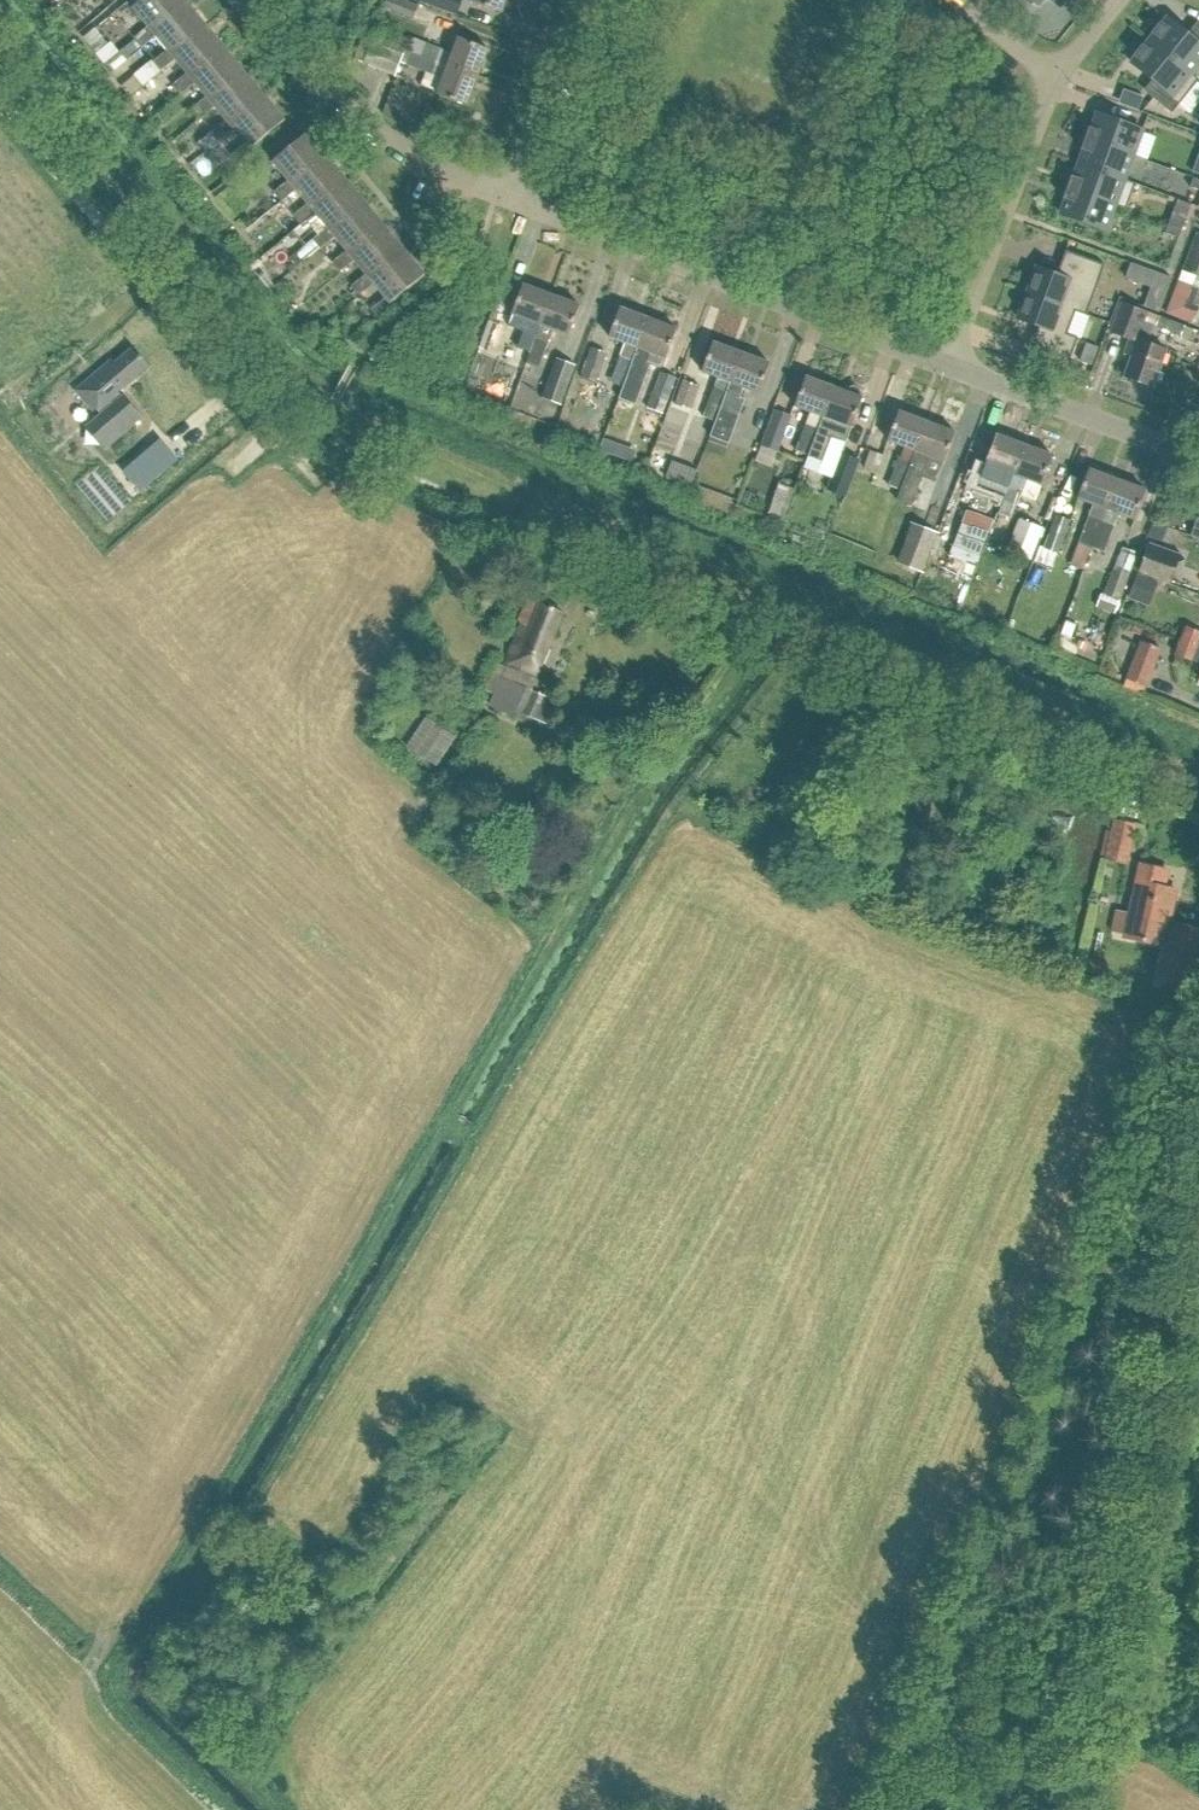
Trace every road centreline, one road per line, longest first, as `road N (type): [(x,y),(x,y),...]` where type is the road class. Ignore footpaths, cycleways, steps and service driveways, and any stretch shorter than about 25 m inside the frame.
road 1 (unclassified): [(1068,1809),(1198,1170)]
road 2 (track): [(1103,746),(543,506)]
road 3 (residential): [(0,100),(324,484)]
road 4 (residential): [(949,367),(509,198)]
road 5 (residential): [(244,0),(294,59),(370,128),(509,198)]
road 6 (residential): [(949,367),(1060,77)]
road 7 (track): [(294,449),(320,424),(345,422),(543,506)]
road 8 (residential): [(1198,457),(949,367)]
road 9 (residential): [(509,198),(583,0)]
road 10 (residential): [(956,0),(1060,77)]

